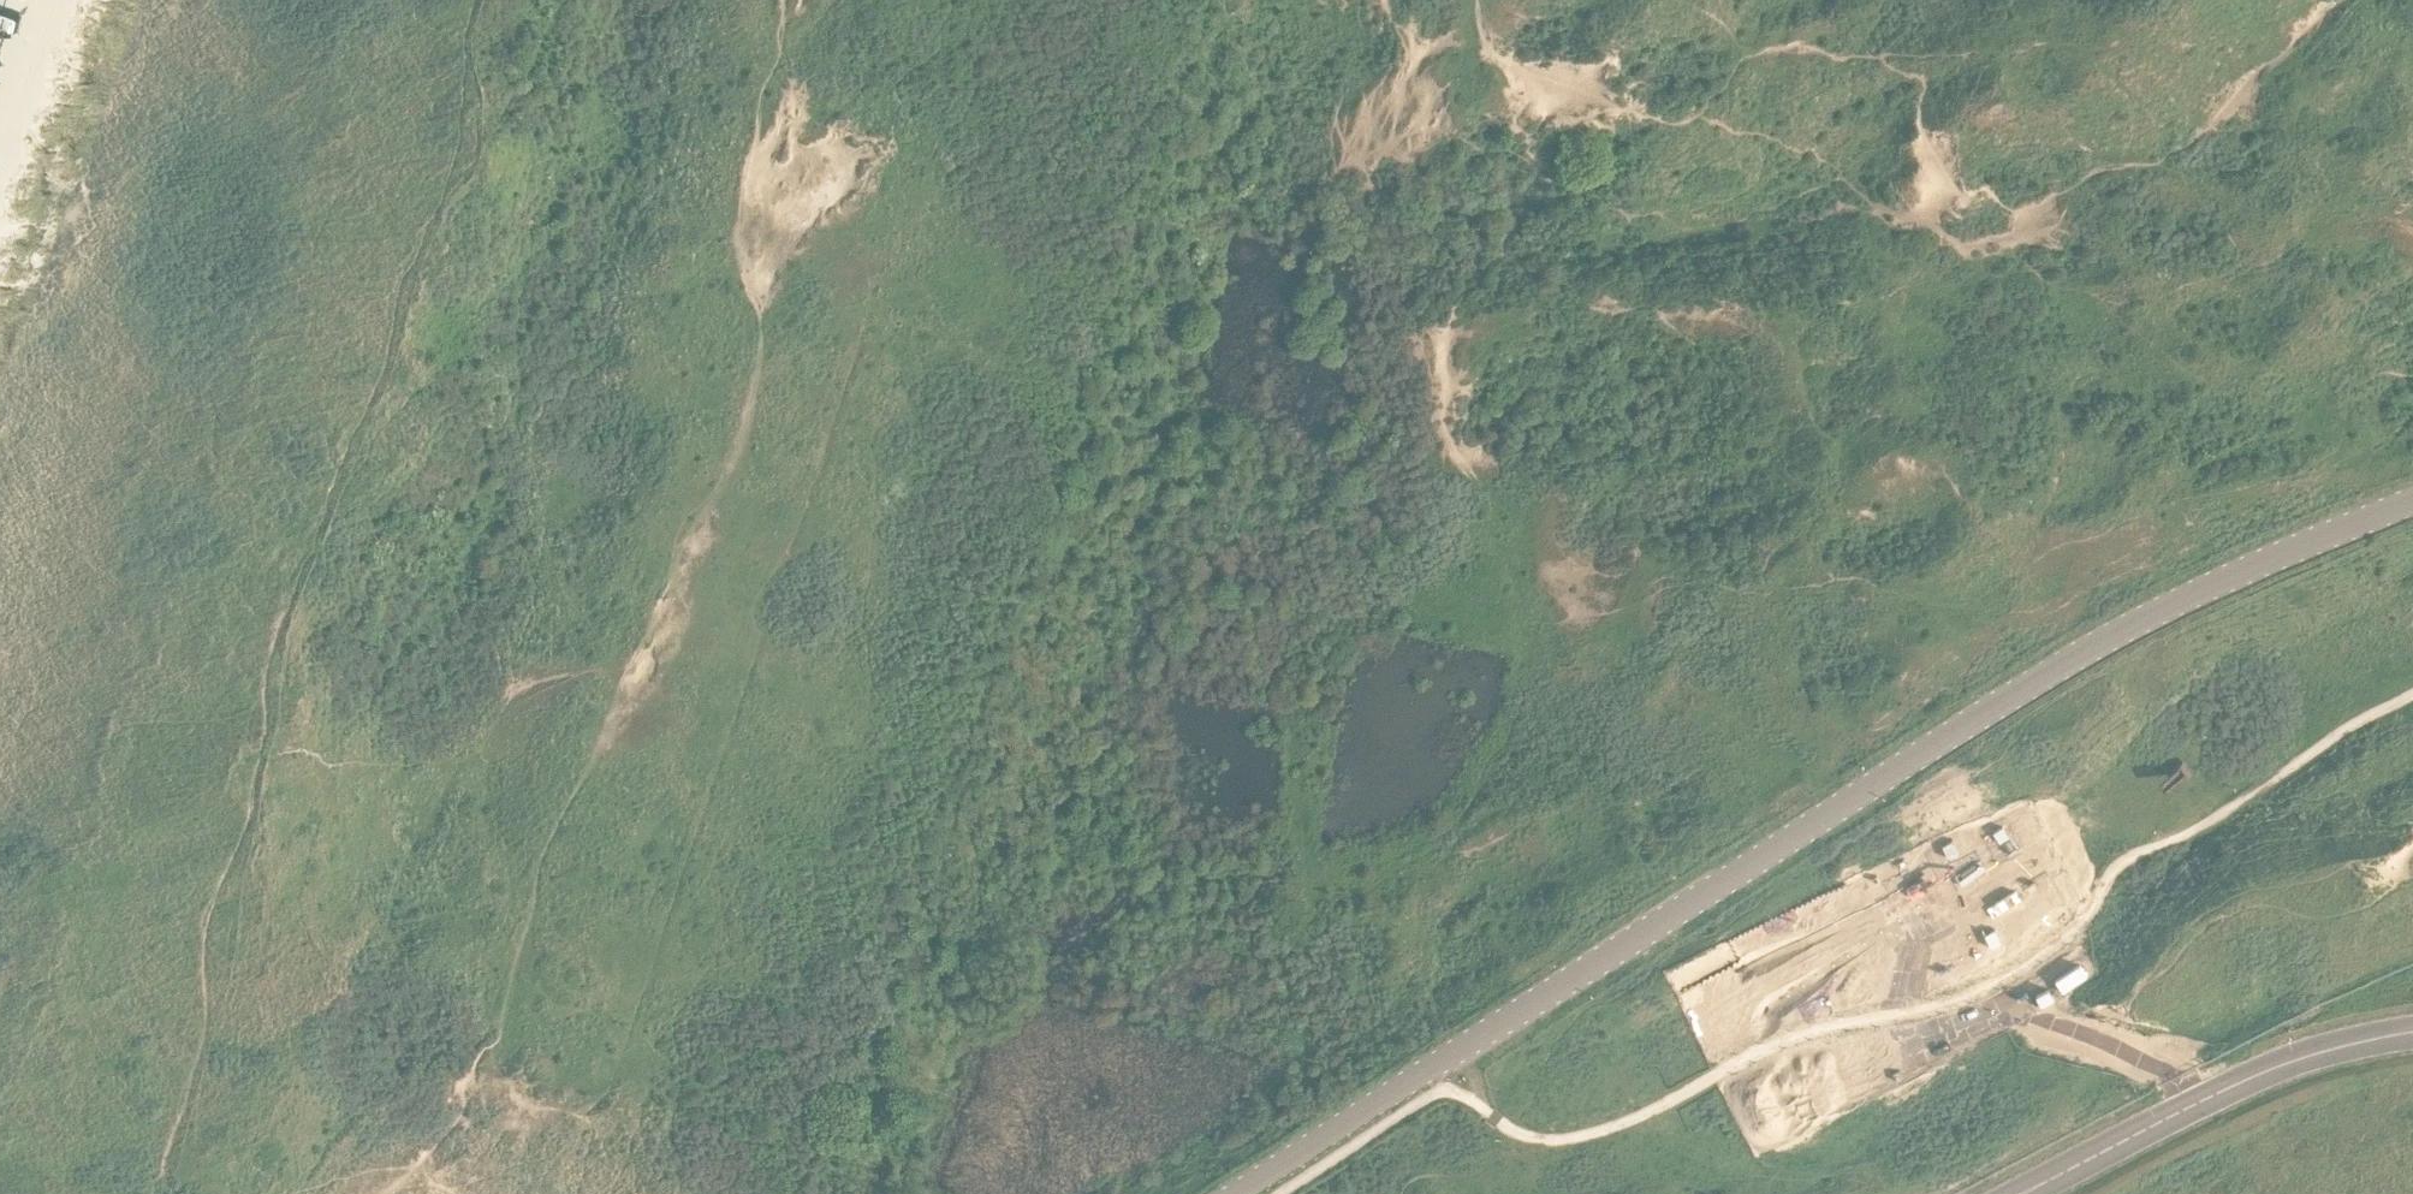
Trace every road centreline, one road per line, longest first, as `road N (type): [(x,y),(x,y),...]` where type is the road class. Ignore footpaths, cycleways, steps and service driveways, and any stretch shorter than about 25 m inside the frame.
road 1 (unclassified): [(1236,1193),(2117,629),(2412,496)]
road 2 (track): [(47,0),(0,129)]

